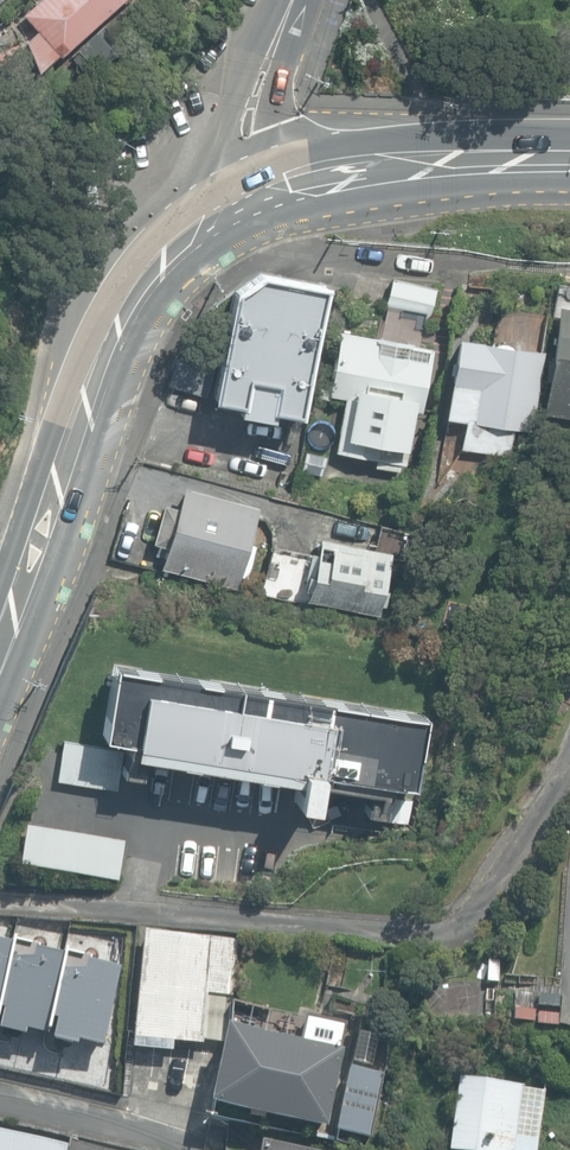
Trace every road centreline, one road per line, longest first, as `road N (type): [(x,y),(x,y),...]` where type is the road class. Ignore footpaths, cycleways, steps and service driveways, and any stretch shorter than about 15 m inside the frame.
road 1 (secondary): [(264,196),(173,254),(140,296),(103,365),(0,651)]
road 2 (secondary): [(569,162),(410,166),(264,196)]
road 3 (unclassified): [(292,0),(263,65),(250,131),(264,196)]
road 4 (residential): [(189,1149),(161,1135),(0,1100)]

